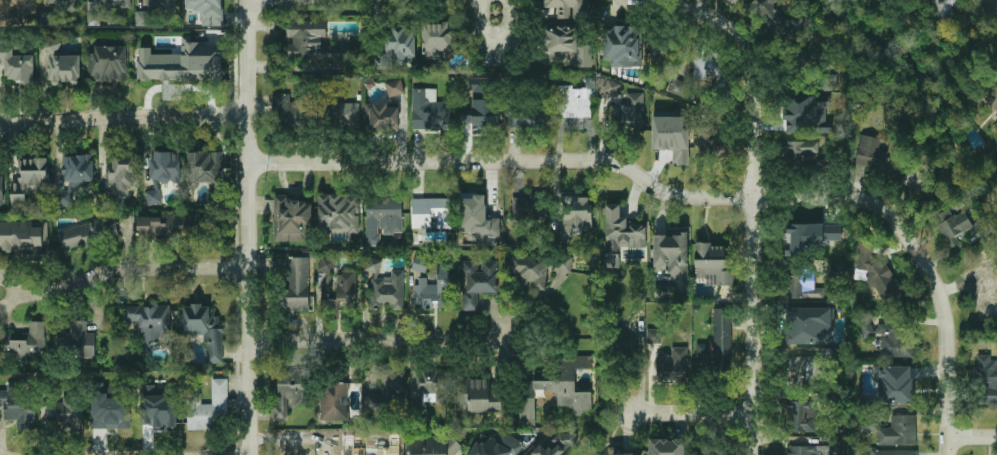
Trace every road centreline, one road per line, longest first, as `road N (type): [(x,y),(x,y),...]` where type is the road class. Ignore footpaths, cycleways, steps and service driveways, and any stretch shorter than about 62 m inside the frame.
road 1 (residential): [(951,437),(947,309),(923,255),(882,206),(692,200),(658,193),(601,162),(247,163)]
road 2 (residential): [(752,454),(754,64),(732,30),(657,0)]
road 3 (tertiary): [(247,454),(245,0)]
road 4 (residential): [(248,341),(513,339)]
road 5 (residential): [(249,268),(118,268),(56,292),(0,294)]
road 6 (residential): [(248,116),(0,123)]
road 7 (residential): [(752,414),(631,414)]

